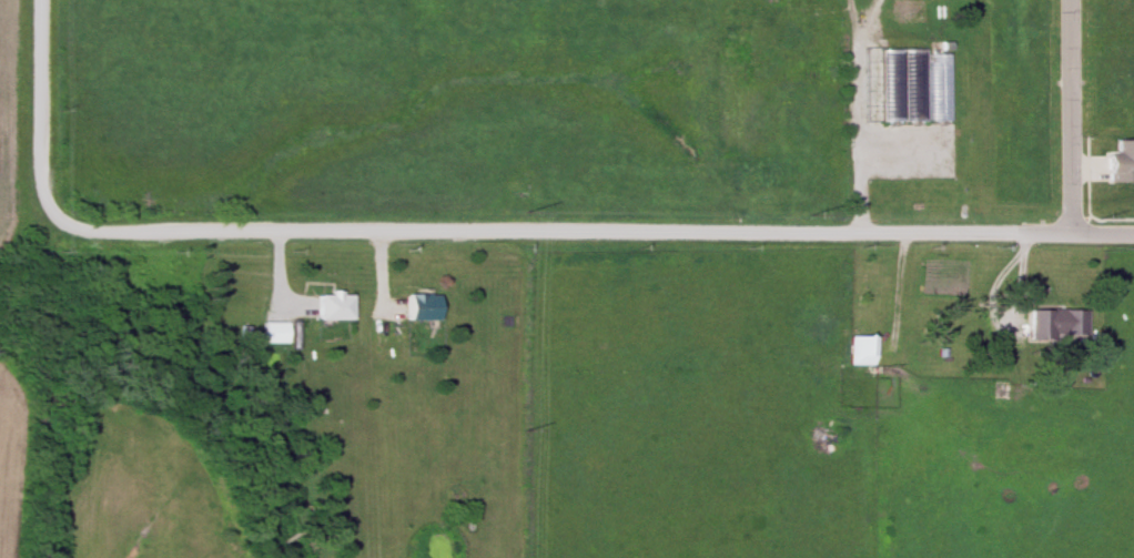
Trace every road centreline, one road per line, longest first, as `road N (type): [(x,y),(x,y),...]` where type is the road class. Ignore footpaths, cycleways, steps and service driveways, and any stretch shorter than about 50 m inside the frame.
road 1 (residential): [(1133,235),(105,230),(60,216)]
road 2 (residential): [(1068,0),(1067,235)]
road 3 (residential): [(60,216),(43,177),(43,0)]

